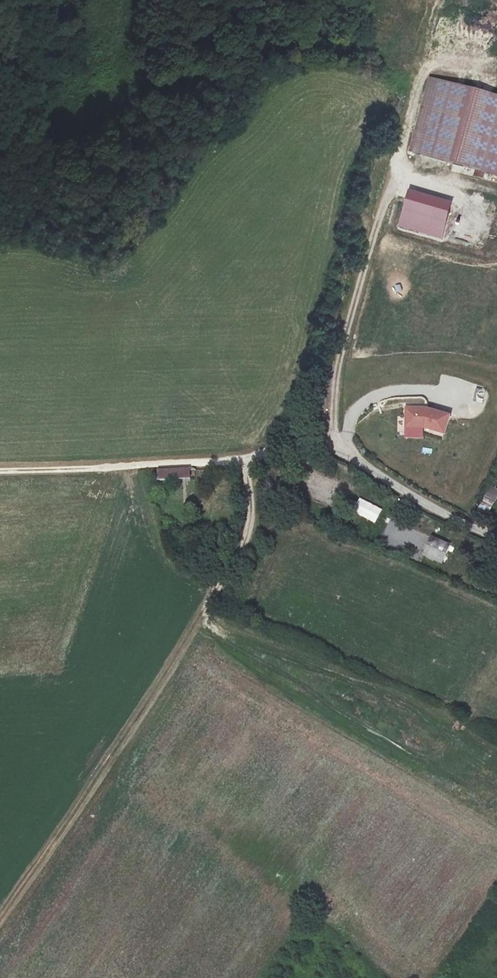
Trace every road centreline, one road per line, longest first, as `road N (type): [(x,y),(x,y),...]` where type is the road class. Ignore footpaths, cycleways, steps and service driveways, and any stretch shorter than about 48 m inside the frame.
road 1 (track): [(0,919),(169,674),(247,541),(252,502),(245,457),(0,472)]
road 2 (track): [(339,451),(345,330),(422,73),(443,59),(496,65)]
road 3 (unclassified): [(496,541),(339,451),(322,446),(245,457)]

